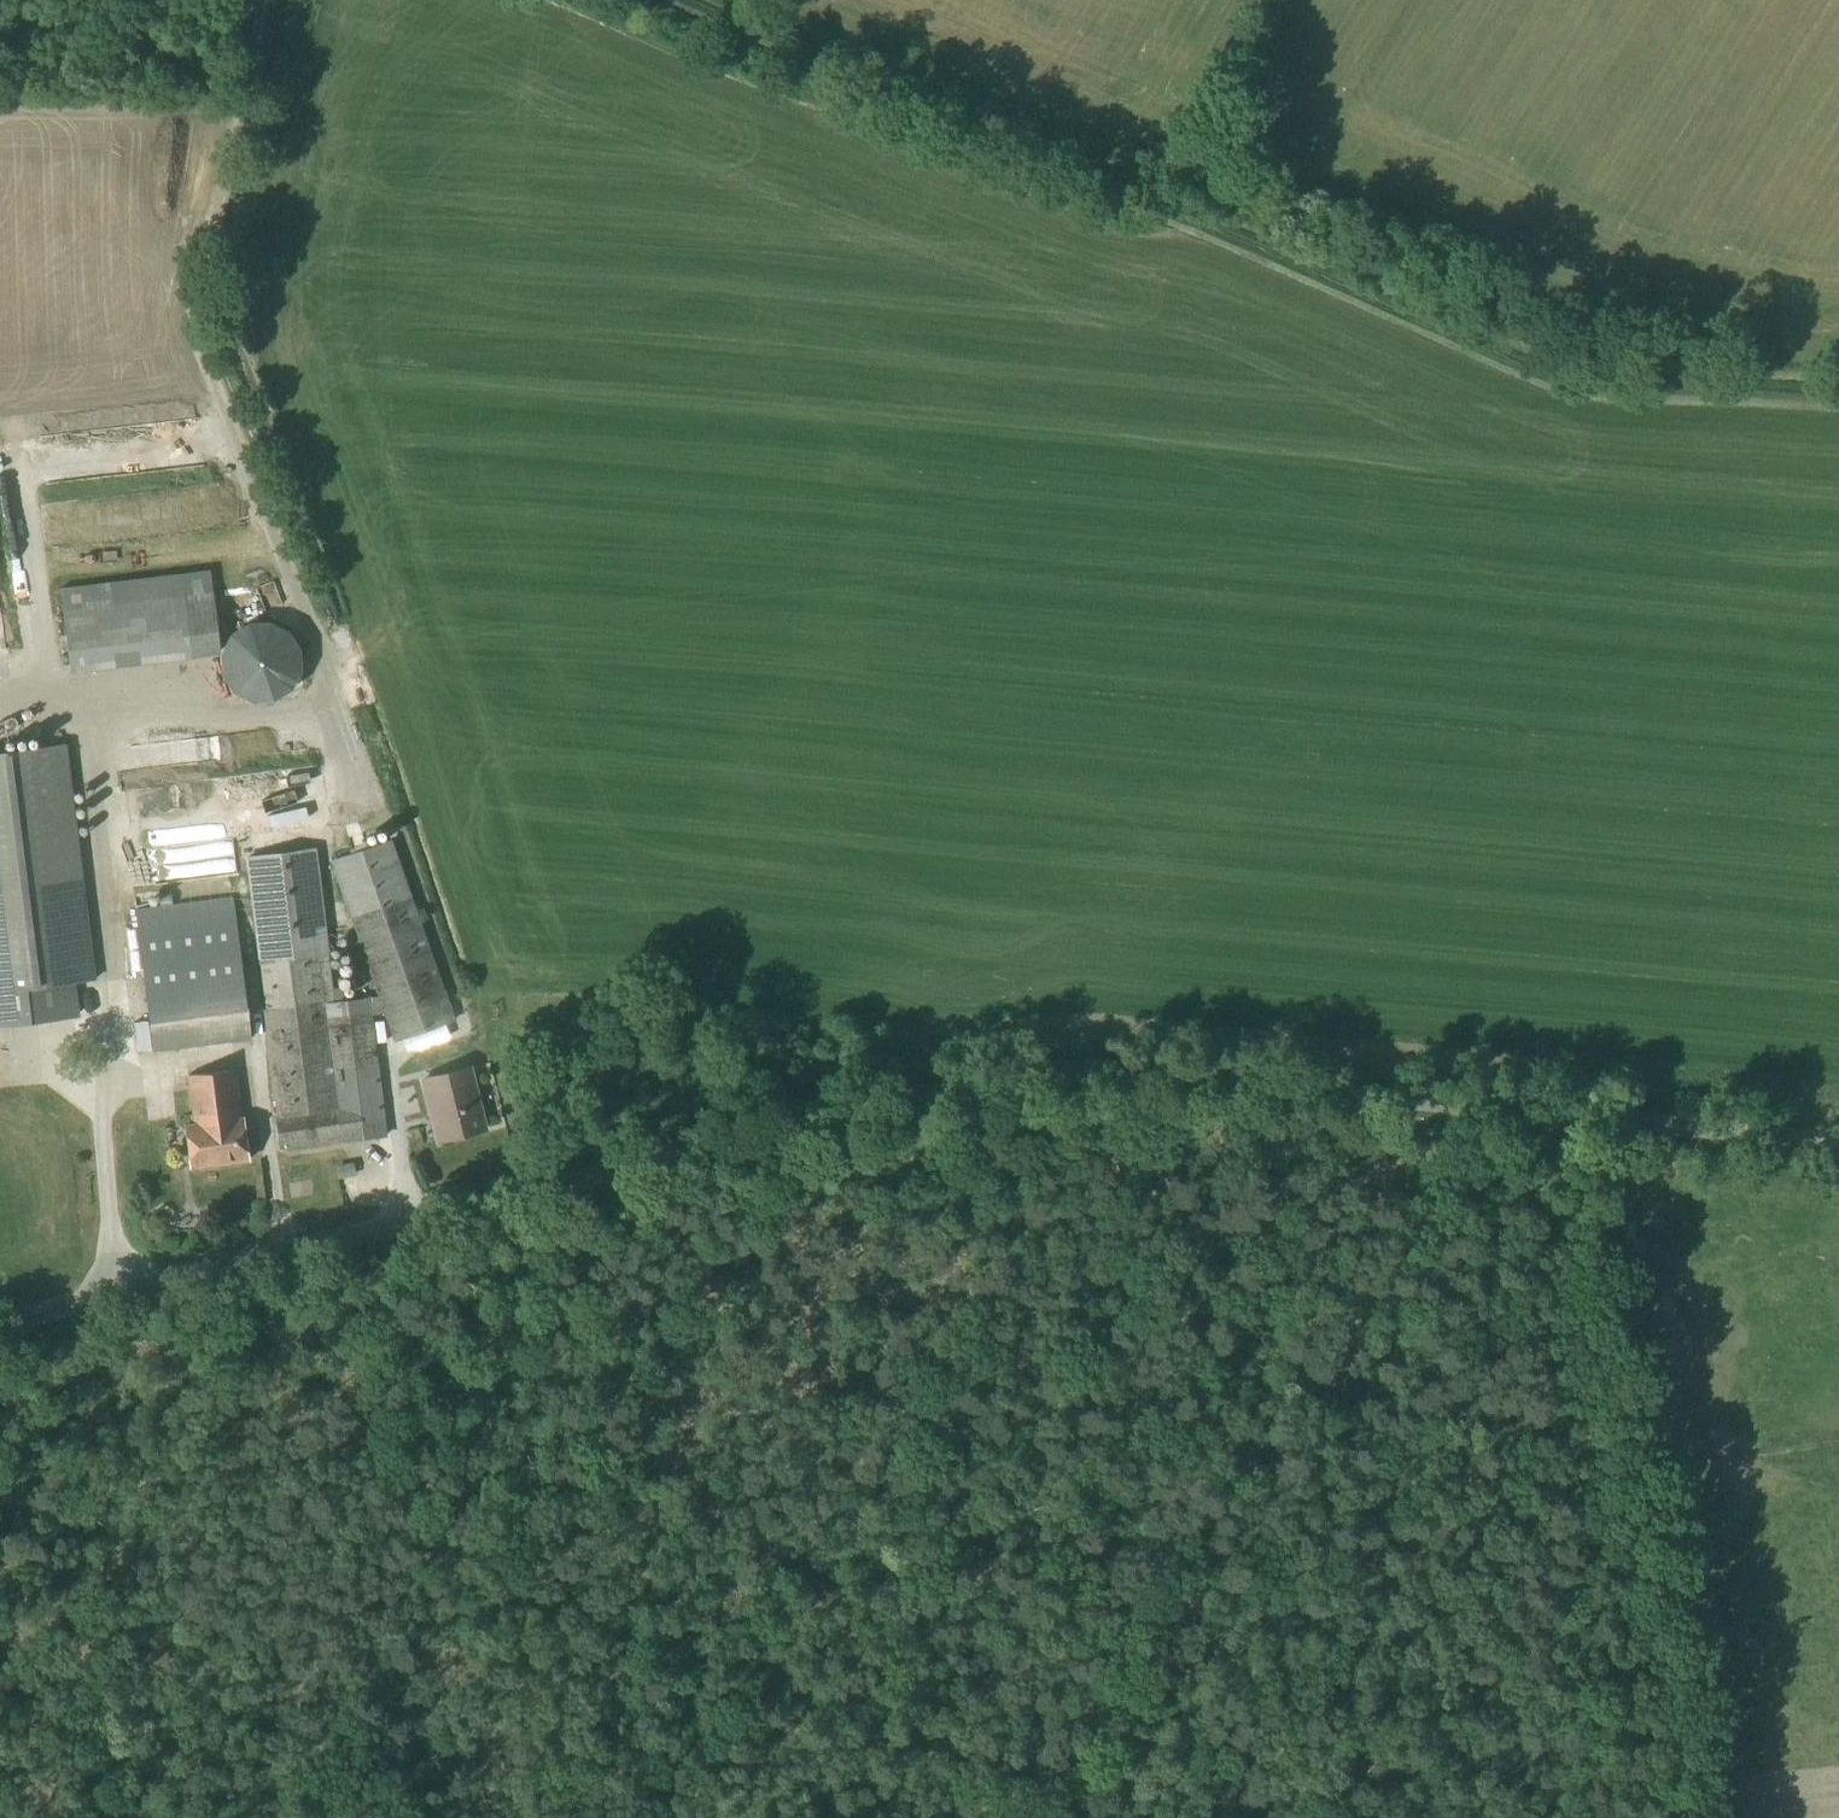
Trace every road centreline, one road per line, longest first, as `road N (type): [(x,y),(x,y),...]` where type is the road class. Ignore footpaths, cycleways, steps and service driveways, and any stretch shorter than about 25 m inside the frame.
road 1 (unclassified): [(0,1334),(1048,1087),(1124,1080),(1838,1140)]

